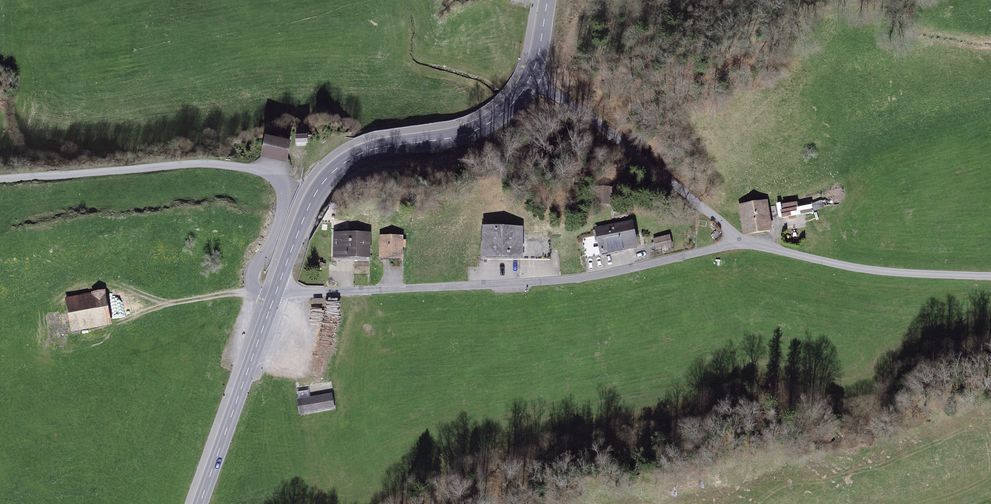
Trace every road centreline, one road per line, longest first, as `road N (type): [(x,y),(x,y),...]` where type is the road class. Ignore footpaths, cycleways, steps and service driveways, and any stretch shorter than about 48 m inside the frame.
road 1 (unclassified): [(277,291),(579,277),(736,241)]
road 2 (residential): [(277,291),(256,292),(252,276),(284,208),(276,177),(204,163),(0,178)]
road 3 (secondary): [(277,291),(309,206),(333,172),(370,150),(484,127),(530,77)]
road 4 (unclassified): [(736,241),(676,186),(530,77)]
road 5 (unclassified): [(990,276),(846,266),(736,241)]
road 6 (secondary): [(200,503),(277,291)]
road 7 (track): [(120,324),(256,292)]

